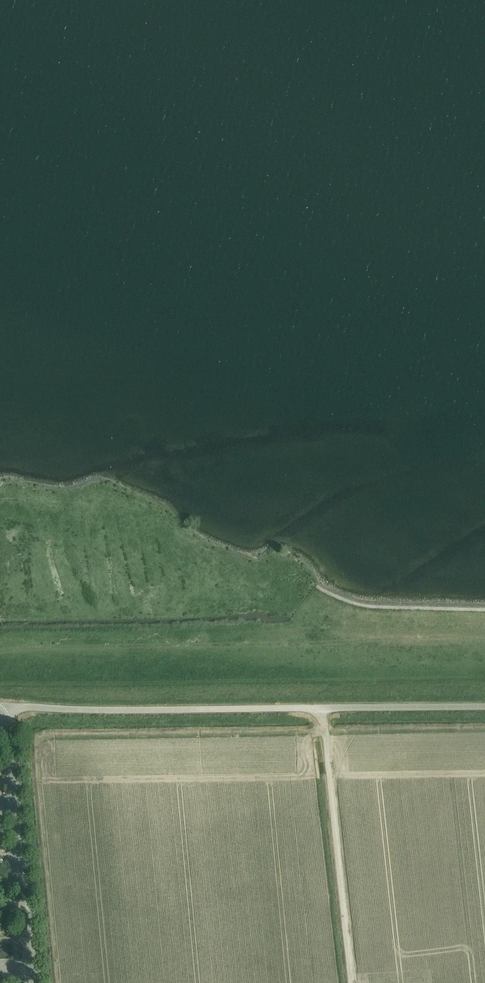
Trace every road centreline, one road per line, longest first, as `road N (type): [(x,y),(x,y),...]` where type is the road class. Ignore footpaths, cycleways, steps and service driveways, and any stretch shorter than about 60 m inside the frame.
road 1 (unclassified): [(484,707),(15,707),(1,715)]
road 2 (tertiary): [(30,969),(9,733),(1,715)]

